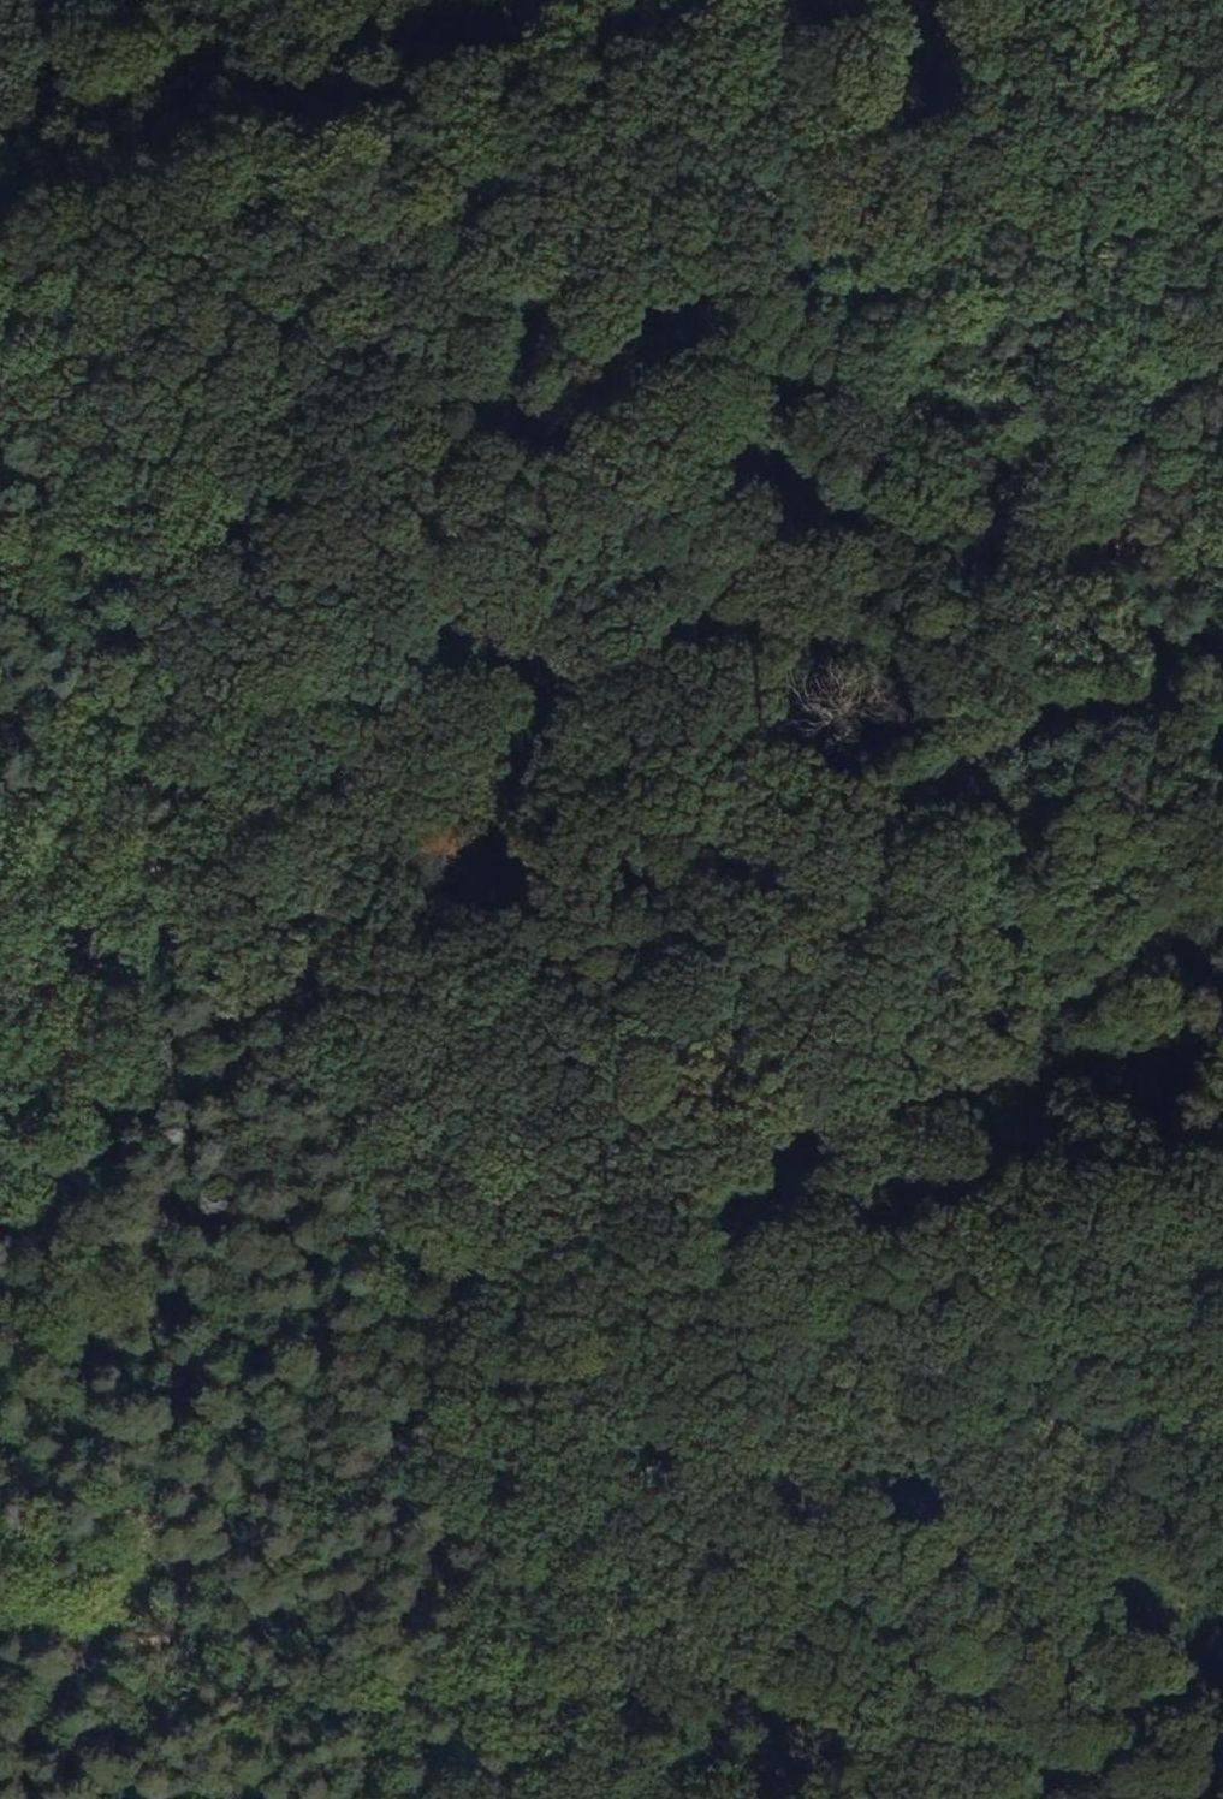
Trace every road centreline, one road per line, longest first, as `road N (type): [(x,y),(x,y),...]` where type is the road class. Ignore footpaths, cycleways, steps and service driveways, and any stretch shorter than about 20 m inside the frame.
road 1 (track): [(0,1626),(93,1650),(197,1627),(509,1504)]

